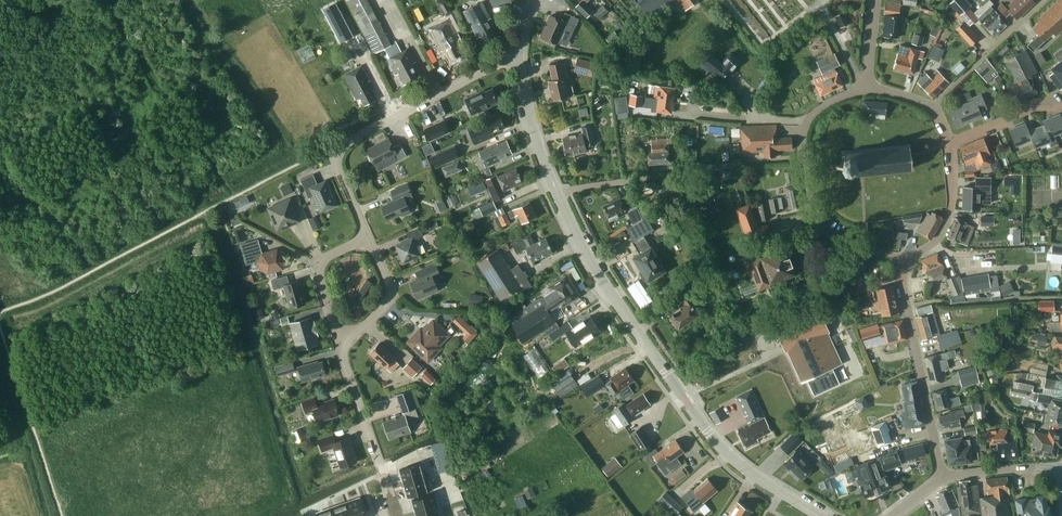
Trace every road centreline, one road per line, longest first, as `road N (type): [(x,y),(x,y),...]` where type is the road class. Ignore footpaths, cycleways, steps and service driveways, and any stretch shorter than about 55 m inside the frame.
road 1 (unclassified): [(821,515),(721,446),(605,286),(556,192)]
road 2 (residential): [(367,237),(335,149),(517,54)]
road 3 (residential): [(556,192),(801,159)]
road 4 (residential): [(944,477),(900,255)]
road 5 (residential): [(900,255),(821,231),(808,210),(801,159)]
road 6 (residential): [(930,107),(1044,0)]
road 7 (residential): [(340,349),(315,261),(367,237)]
road 8 (unclassified): [(556,192),(517,54)]
road 9 (residential): [(340,349),(394,296),(367,237)]
road 10 (residential): [(385,481),(340,349)]
road 11 (residential): [(900,255),(928,246),(946,223),(950,144)]

